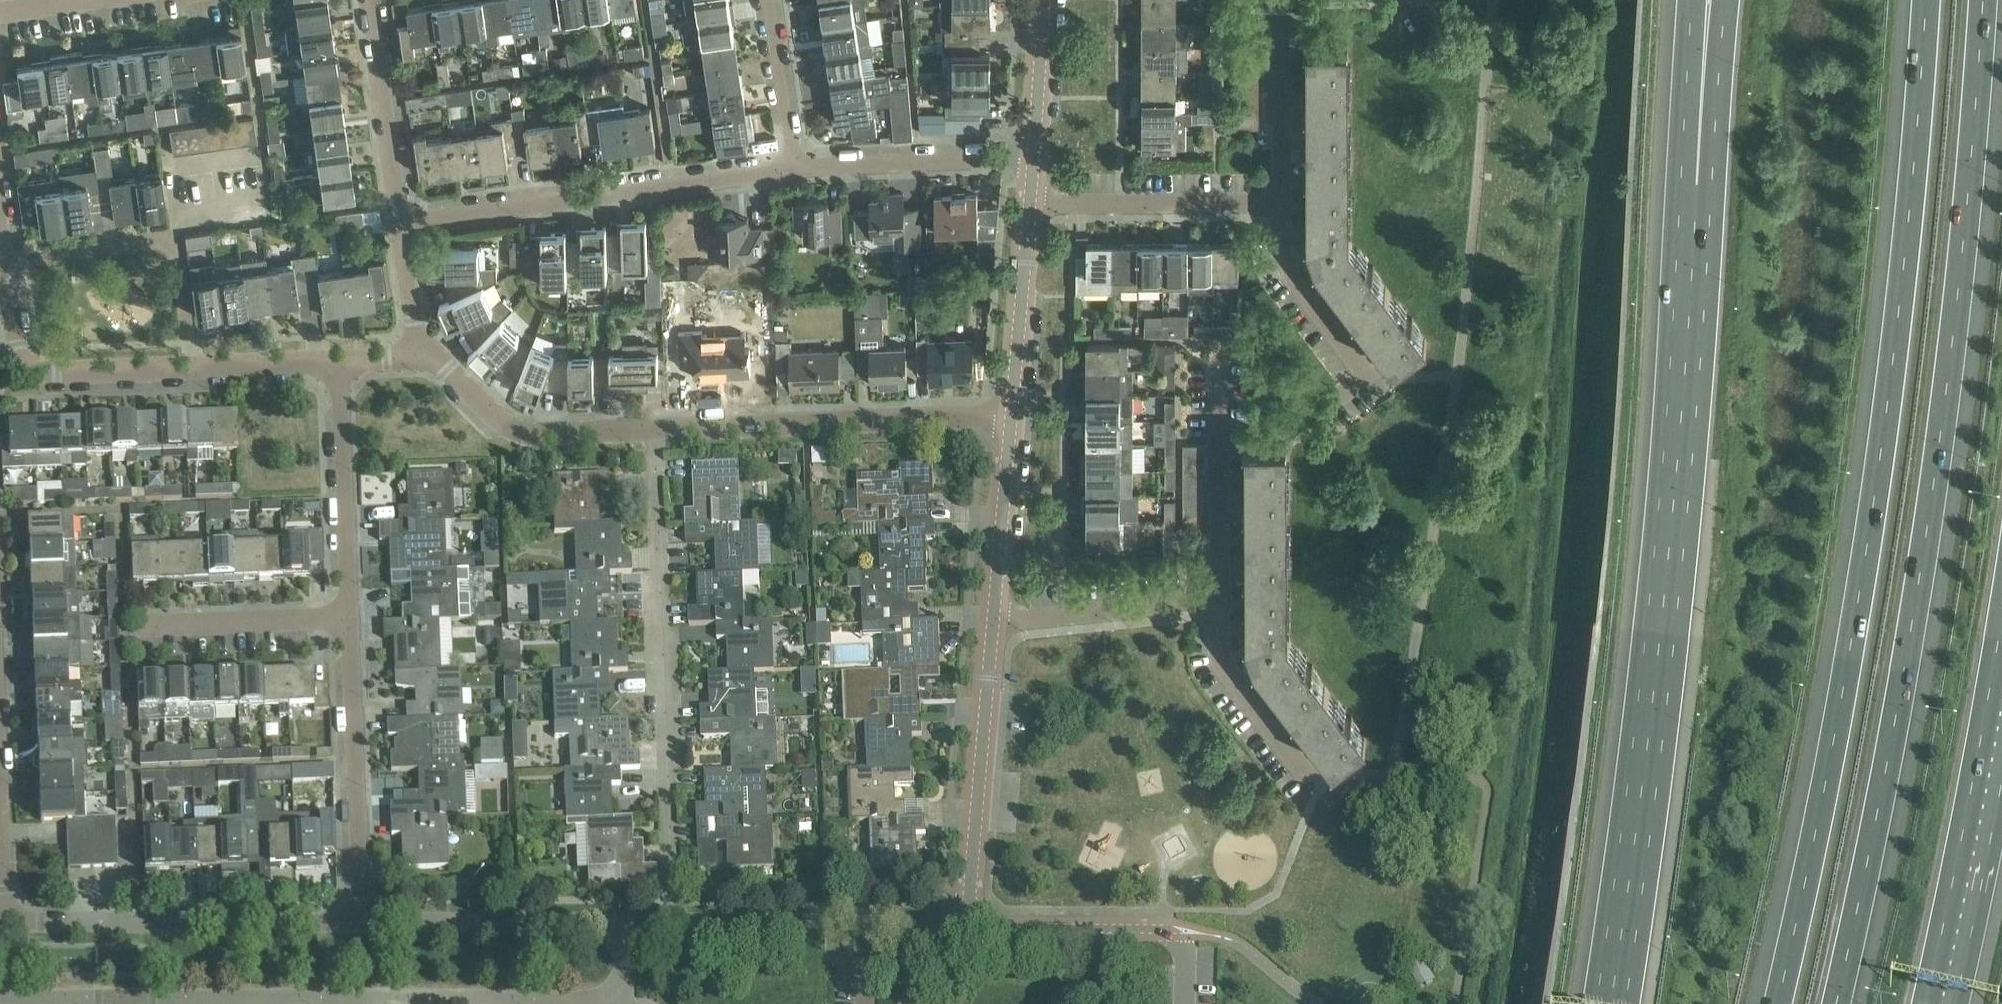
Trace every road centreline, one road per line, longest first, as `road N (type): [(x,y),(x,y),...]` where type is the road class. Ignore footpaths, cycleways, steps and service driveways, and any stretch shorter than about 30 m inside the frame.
road 1 (motorway): [(1927,0),(1892,385),(1847,671),(1779,1003)]
road 2 (motorway): [(1840,1003),(1904,680),(1948,391),(1984,0)]
road 3 (residential): [(0,999),(624,999),(624,922),(361,922)]
road 4 (motorway): [(1697,197),(1659,653),(1611,1003)]
road 5 (unclassified): [(984,925),(972,893),(1013,416)]
road 6 (residential): [(674,918),(656,429)]
road 7 (residential): [(399,224),(792,169)]
road 8 (residential): [(1013,416),(656,429)]
road 9 (residential): [(361,922),(5,922)]
road 10 (motorway): [(1941,1003),(2001,690)]
road 11 (residential): [(339,361),(54,375),(24,361)]
road 12 (residential): [(361,922),(351,621)]
road 13 (residential): [(656,429),(512,431),(441,366),(416,358)]
road 14 (residential): [(1185,1003),(1186,948),(1163,928),(984,925)]
road 15 (unclassified): [(1013,416),(1036,153)]
road 16 (residential): [(351,621),(339,361)]
road 17 (residential): [(792,169),(1036,153)]
road 18 (residential): [(123,629),(351,621)]
road 19 (residential): [(399,224),(369,0)]
road 20 (motorway): [(1724,0),(1697,197)]
road 21 (motorway): [(1699,0),(1697,197)]
road 22 (residential): [(674,918),(867,921)]
road 23 (residential): [(5,922),(0,739)]
road 24 (residential): [(768,0),(792,169)]
road 25 (unclassified): [(1036,153),(1045,0)]
road 26 (residential): [(24,361),(0,219)]
road 27 (residential): [(416,358),(399,224)]

